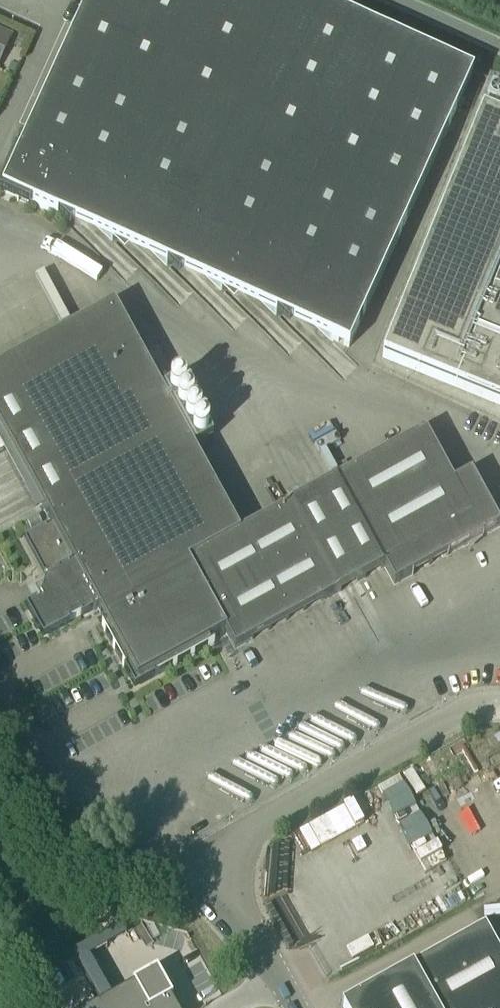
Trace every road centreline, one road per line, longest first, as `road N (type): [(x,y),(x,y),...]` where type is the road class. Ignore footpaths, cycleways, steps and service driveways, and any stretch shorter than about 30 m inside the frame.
road 1 (unclassified): [(298,1007),(209,856),(485,702),(499,705)]
road 2 (unclassified): [(499,52),(379,0)]

